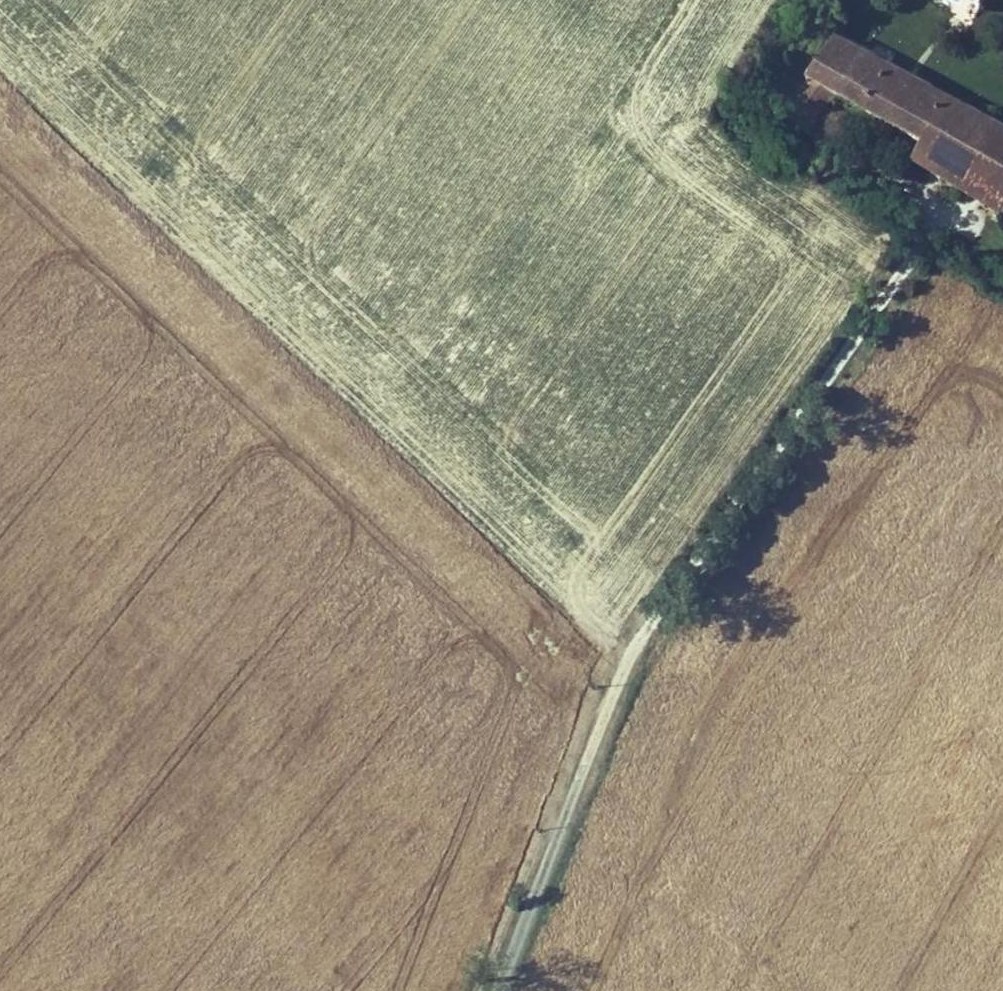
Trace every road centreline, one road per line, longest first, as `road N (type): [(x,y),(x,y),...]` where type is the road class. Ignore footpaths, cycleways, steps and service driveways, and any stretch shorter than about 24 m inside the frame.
road 1 (track): [(627,666),(949,209)]

